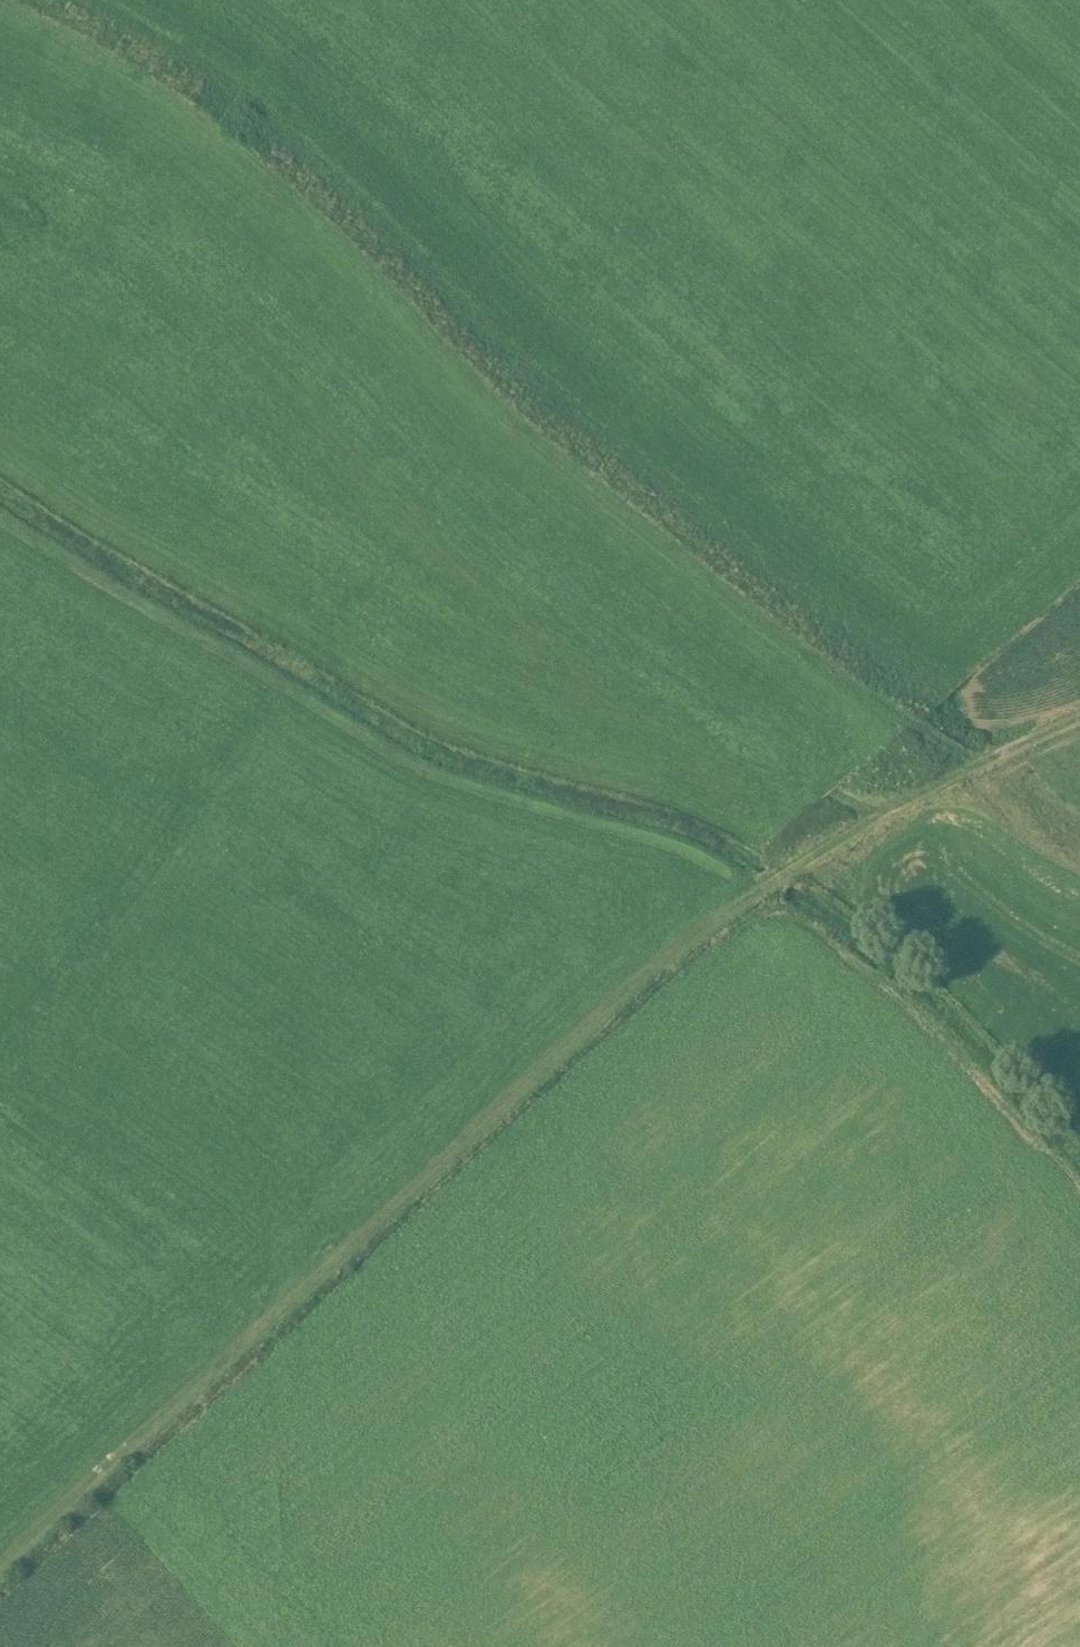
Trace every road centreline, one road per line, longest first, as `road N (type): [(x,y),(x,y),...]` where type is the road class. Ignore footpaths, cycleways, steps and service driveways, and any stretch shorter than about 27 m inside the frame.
road 1 (track): [(1079,716),(783,876),(644,973),(0,1565)]

